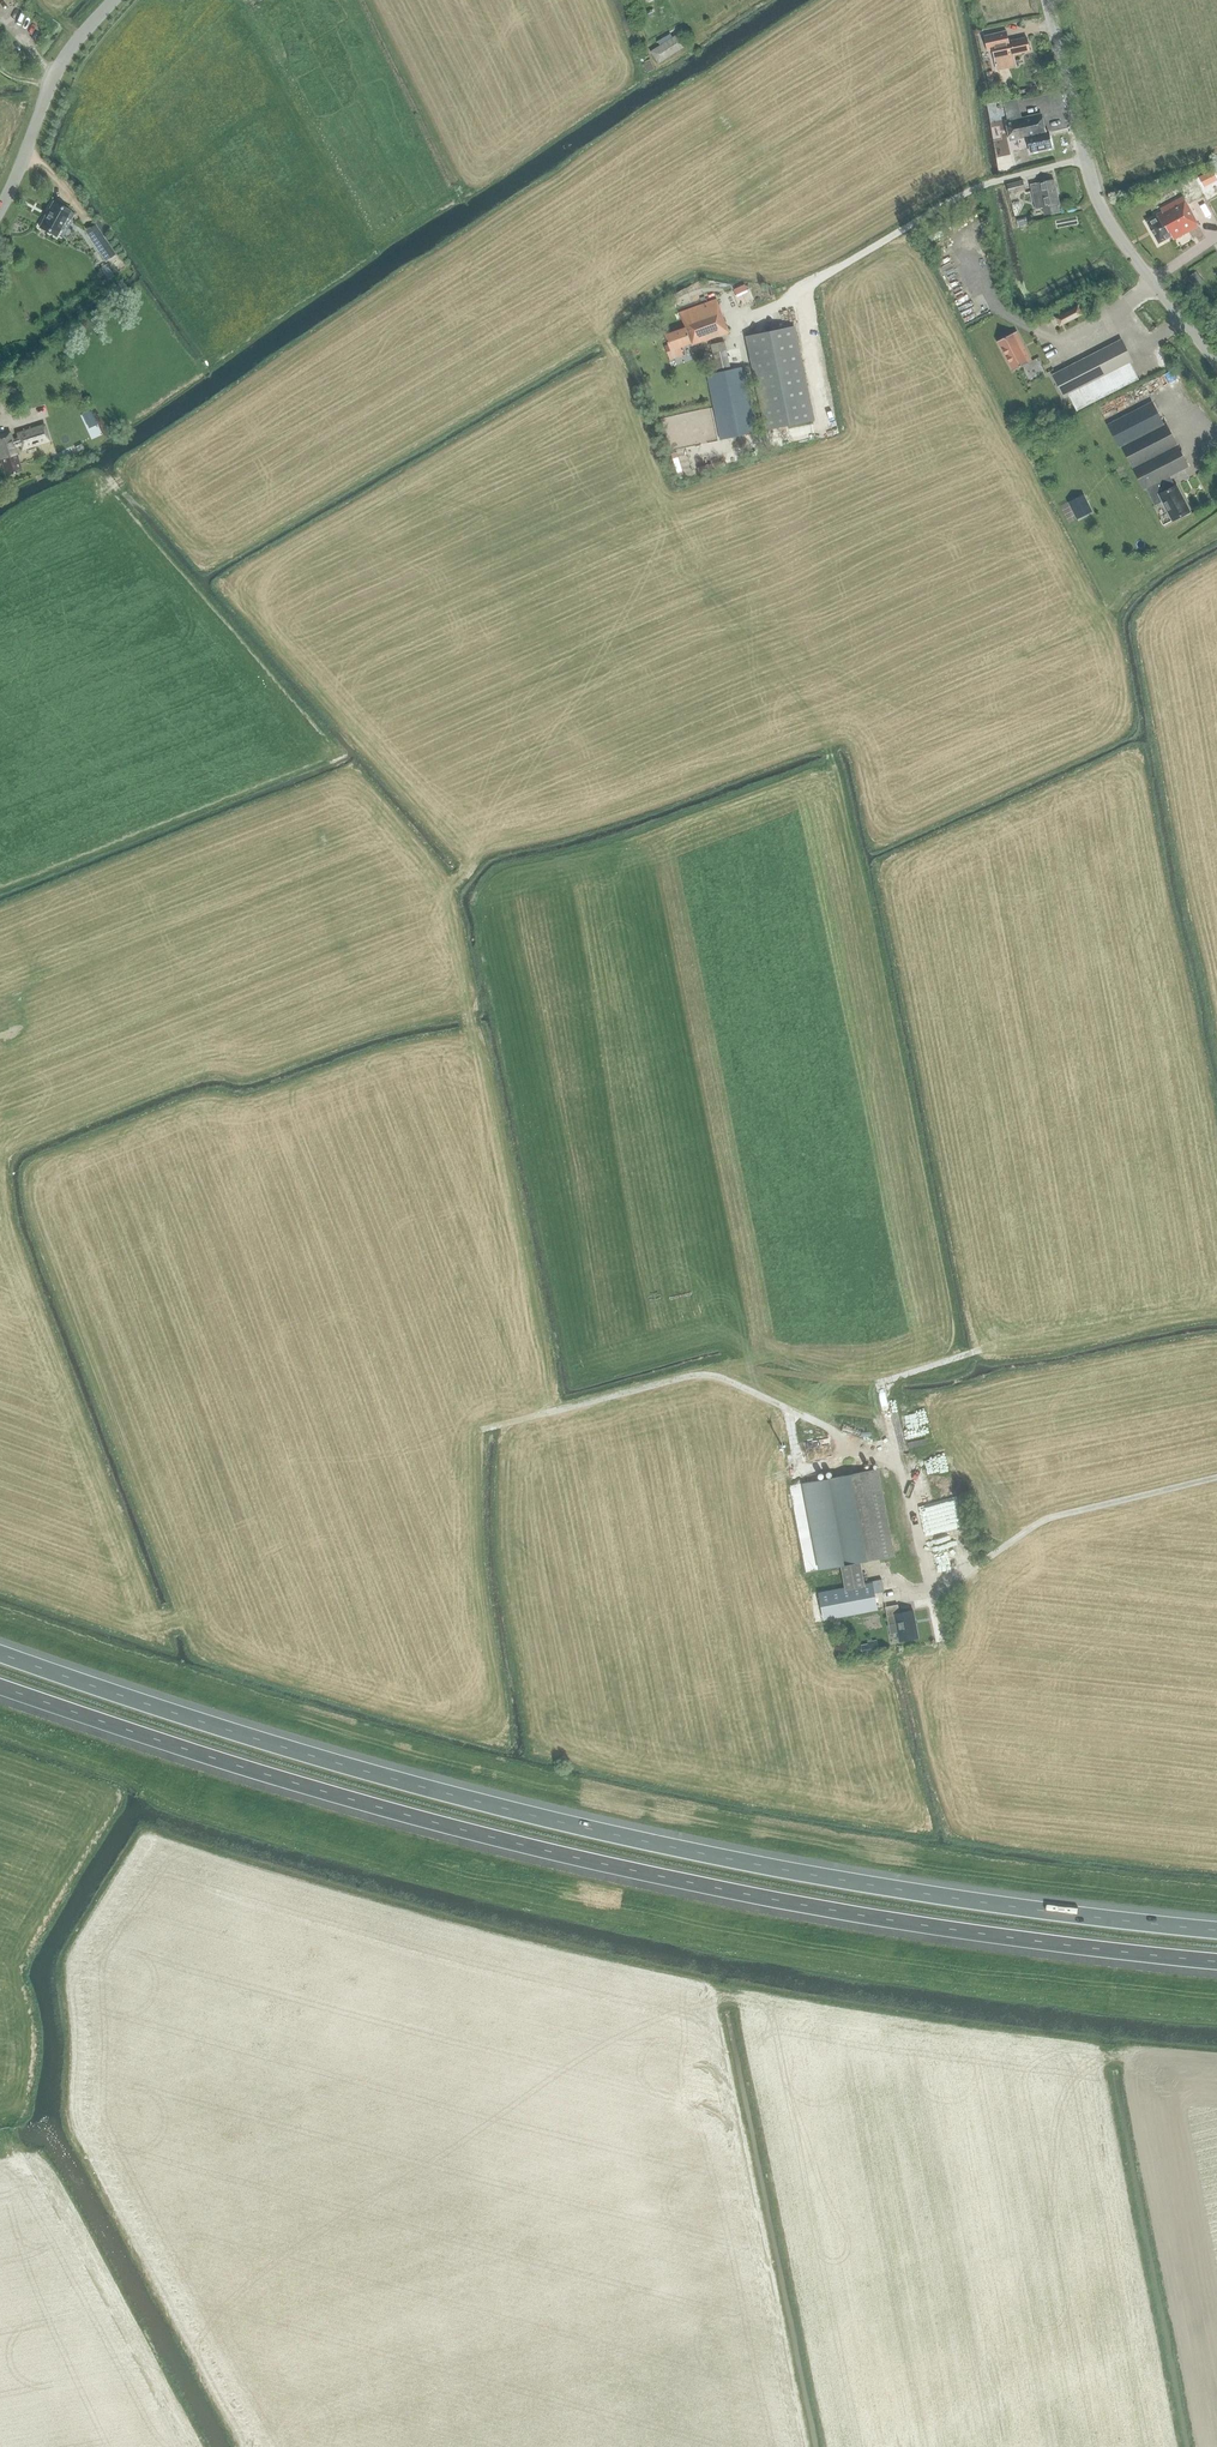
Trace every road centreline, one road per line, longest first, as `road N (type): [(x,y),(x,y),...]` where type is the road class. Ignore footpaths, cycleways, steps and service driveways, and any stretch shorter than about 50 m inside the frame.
road 1 (motorway): [(1216,1930),(872,1885),(578,1826),(318,1757),(0,1653)]
road 2 (motorway): [(0,1686),(311,1787),(572,1857),(871,1917),(1216,1962)]
road 3 (track): [(932,1594),(901,1466),(720,1377),(679,1378),(482,1430)]
road 4 (tertiary): [(1216,363),(1107,216),(1049,0)]
road 5 (residential): [(1216,1477),(1055,1517),(932,1594)]
road 6 (tertiary): [(0,212),(64,57),(113,0)]
road 7 (track): [(901,1466),(881,1382),(981,1349)]
road 8 (track): [(1216,528),(1126,591),(1098,620)]

